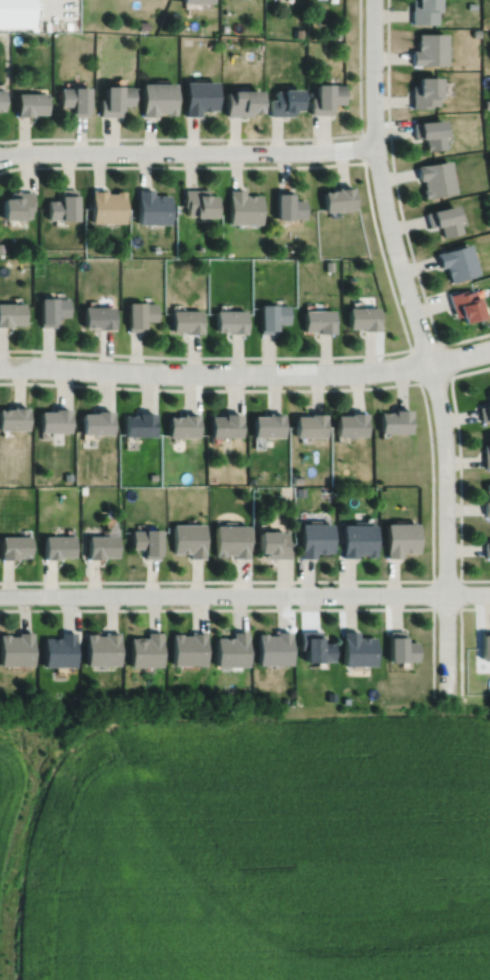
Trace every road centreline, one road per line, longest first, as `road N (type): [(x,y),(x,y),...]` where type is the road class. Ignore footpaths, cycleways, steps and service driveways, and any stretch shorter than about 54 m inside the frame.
road 1 (residential): [(373,0),(380,181),(445,445),(447,700)]
road 2 (residential): [(0,365),(348,371),(489,348)]
road 3 (residential): [(0,595),(489,593)]
road 4 (residential): [(0,156),(376,145)]

